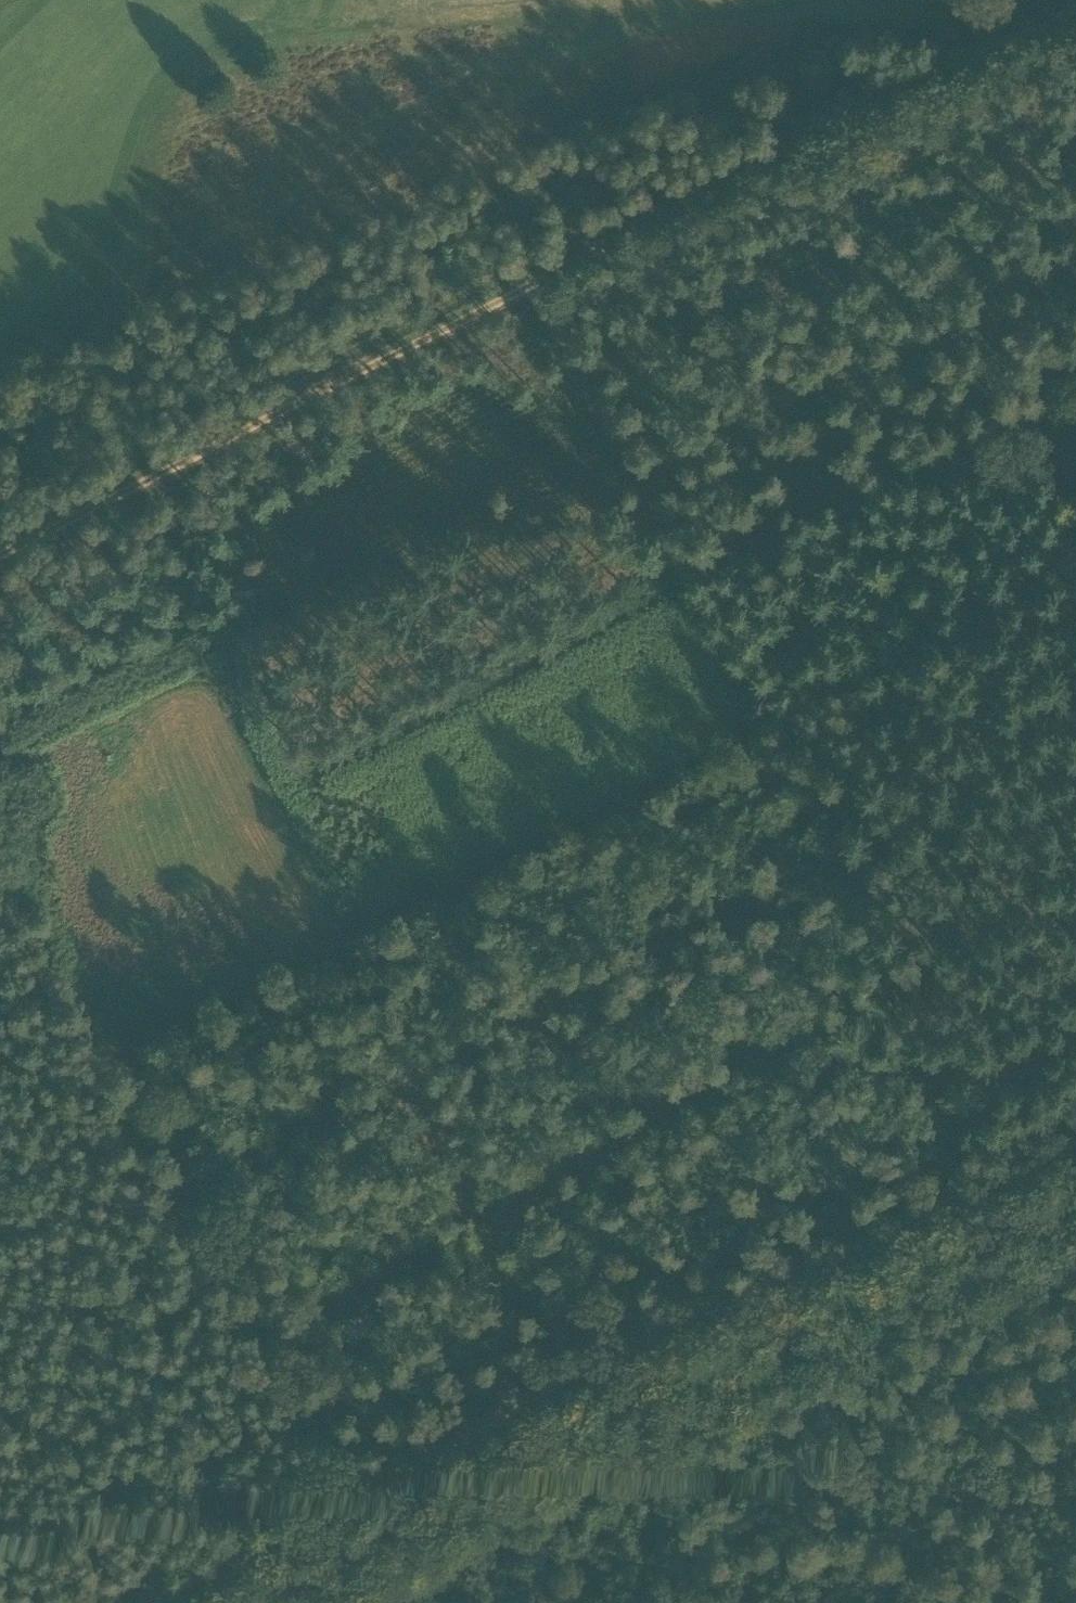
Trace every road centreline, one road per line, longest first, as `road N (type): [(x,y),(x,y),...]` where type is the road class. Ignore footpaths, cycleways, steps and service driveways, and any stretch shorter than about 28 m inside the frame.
road 1 (track): [(1075,10),(0,559)]
road 2 (track): [(120,1602),(1075,1128)]

